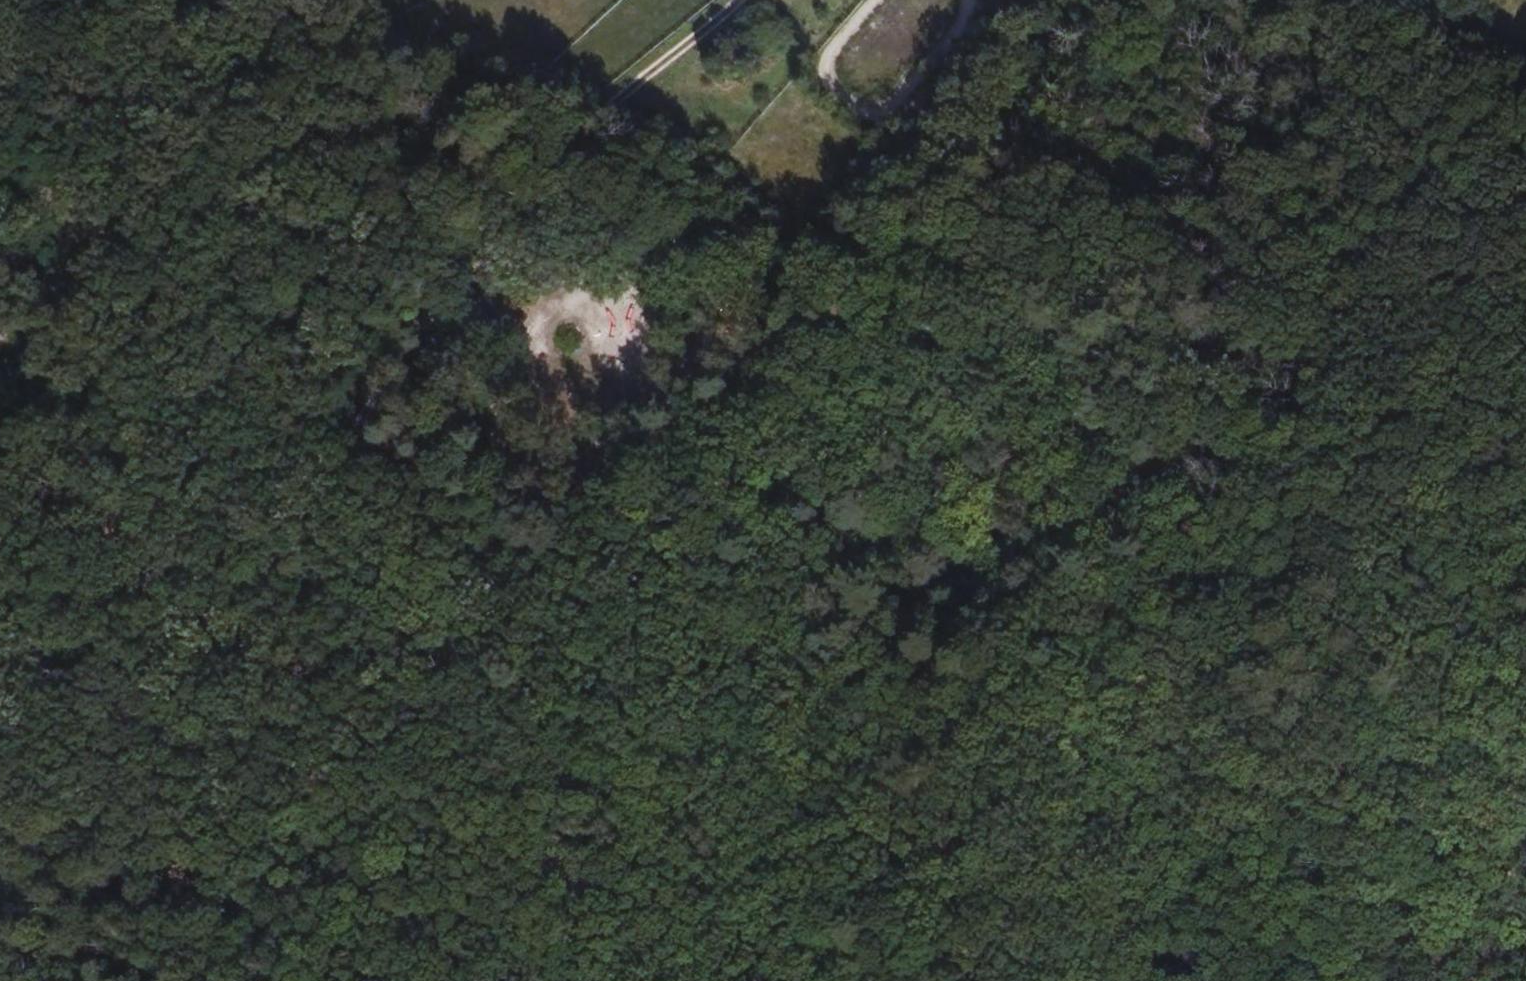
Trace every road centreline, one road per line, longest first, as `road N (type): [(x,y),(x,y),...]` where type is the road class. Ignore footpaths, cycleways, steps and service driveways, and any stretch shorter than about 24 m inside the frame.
road 1 (track): [(901,980),(923,931),(386,456),(0,161)]
road 2 (track): [(746,0),(611,106)]

